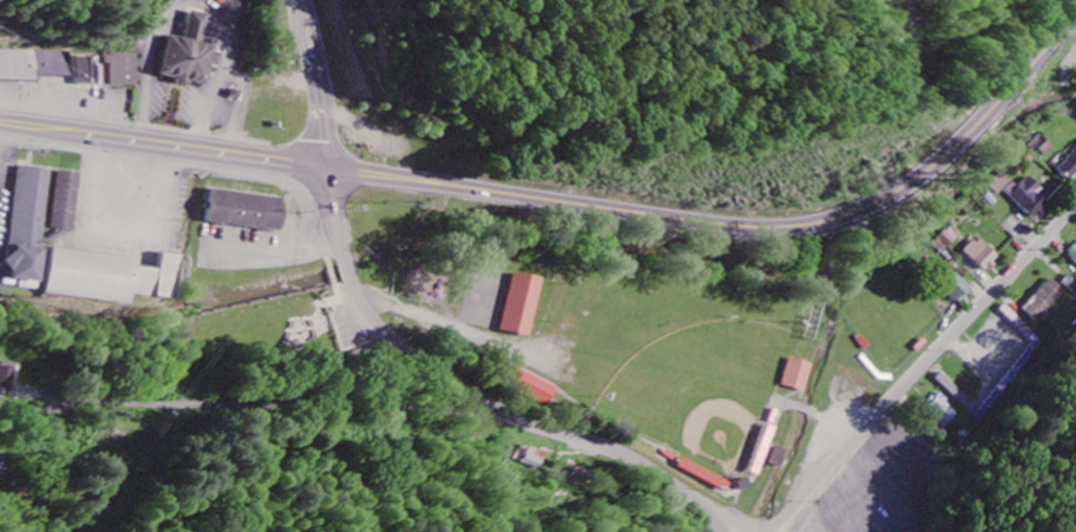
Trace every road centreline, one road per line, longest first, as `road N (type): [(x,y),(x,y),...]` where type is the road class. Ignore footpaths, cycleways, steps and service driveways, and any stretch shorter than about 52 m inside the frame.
road 1 (primary): [(1075,20),(883,190),(828,221),(796,225),(693,222),(0,121)]
road 2 (residential): [(503,405),(0,412)]
road 3 (track): [(355,288),(508,356),(716,479),(737,473),(766,416)]
road 4 (residential): [(503,405),(418,356),(367,310),(337,243),(323,168)]
road 5 (residential): [(1075,203),(890,405)]
road 6 (residential): [(503,405),(624,455),(735,531)]
road 7 (residential): [(890,405),(790,515),(734,530)]

